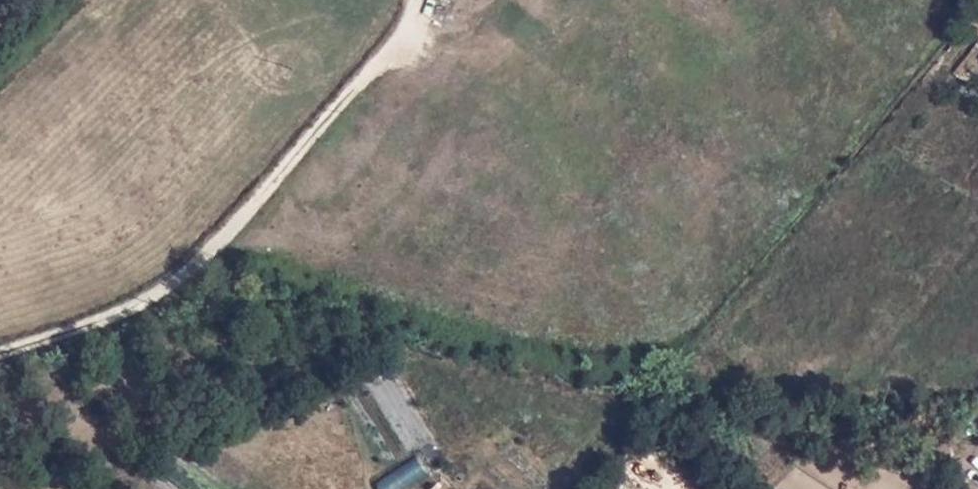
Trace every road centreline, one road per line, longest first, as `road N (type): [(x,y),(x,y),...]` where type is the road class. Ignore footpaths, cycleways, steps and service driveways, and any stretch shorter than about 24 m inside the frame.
road 1 (track): [(31,488),(105,465),(202,402),(272,377),(353,388),(388,407),(448,488)]

